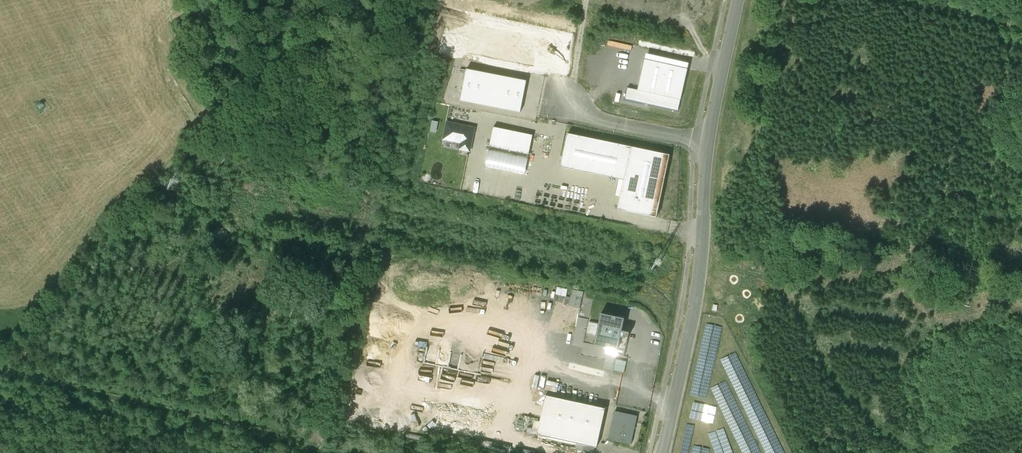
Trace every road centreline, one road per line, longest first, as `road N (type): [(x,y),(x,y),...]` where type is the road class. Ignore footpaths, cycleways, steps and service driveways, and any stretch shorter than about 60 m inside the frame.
road 1 (unclassified): [(662,452),(700,275),(706,141)]
road 2 (residential): [(706,141),(591,117),(566,97)]
road 3 (unclassified): [(706,141),(738,0)]
road 4 (track): [(889,0),(1021,30)]

